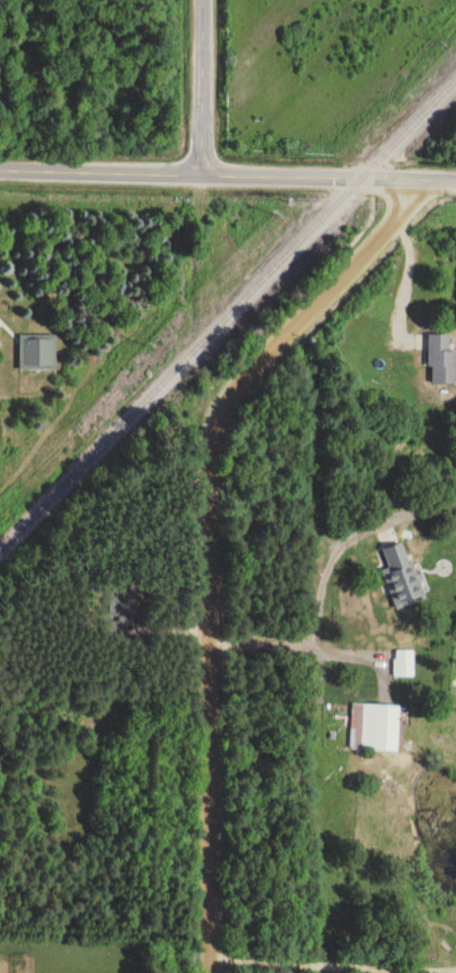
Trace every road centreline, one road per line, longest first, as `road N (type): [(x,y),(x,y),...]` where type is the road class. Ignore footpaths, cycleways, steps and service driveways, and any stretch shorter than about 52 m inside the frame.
road 1 (residential): [(428,178),(217,374),(204,404),(202,972)]
road 2 (residential): [(0,167),(455,179)]
road 3 (residential): [(202,938),(455,957)]
road 4 (residential): [(204,173),(203,0)]

